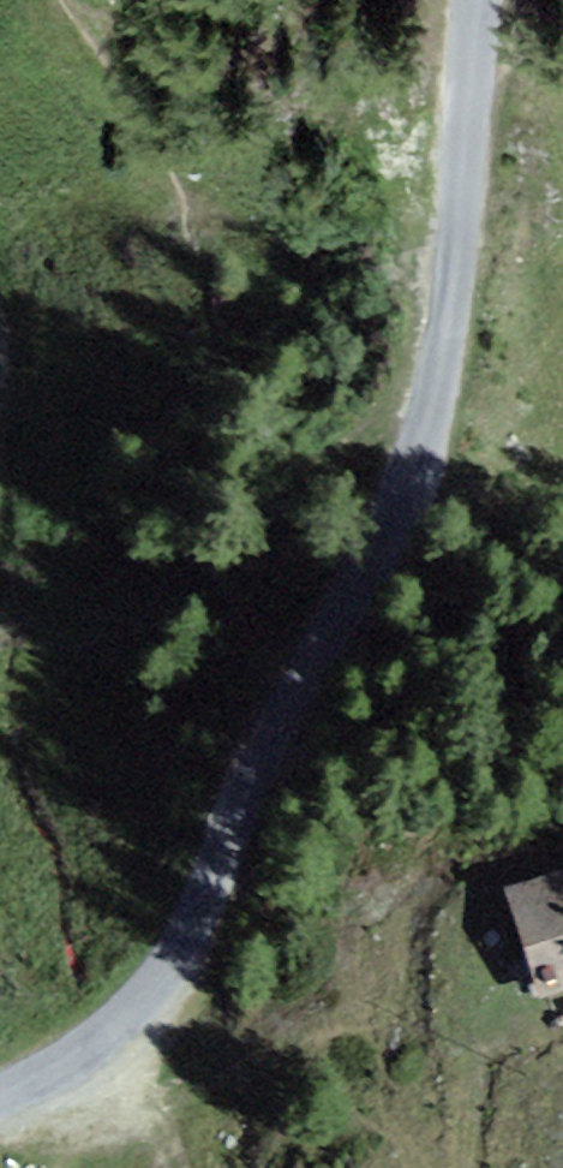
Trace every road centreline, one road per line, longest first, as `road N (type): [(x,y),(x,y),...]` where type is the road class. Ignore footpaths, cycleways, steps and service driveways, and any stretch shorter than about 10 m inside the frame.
road 1 (unclassified): [(0,1093),(100,1043),(166,979),(304,672),(391,530),(443,382),(485,0)]
road 2 (track): [(0,666),(46,686),(443,382)]
road 3 (track): [(100,1043),(175,1167)]

